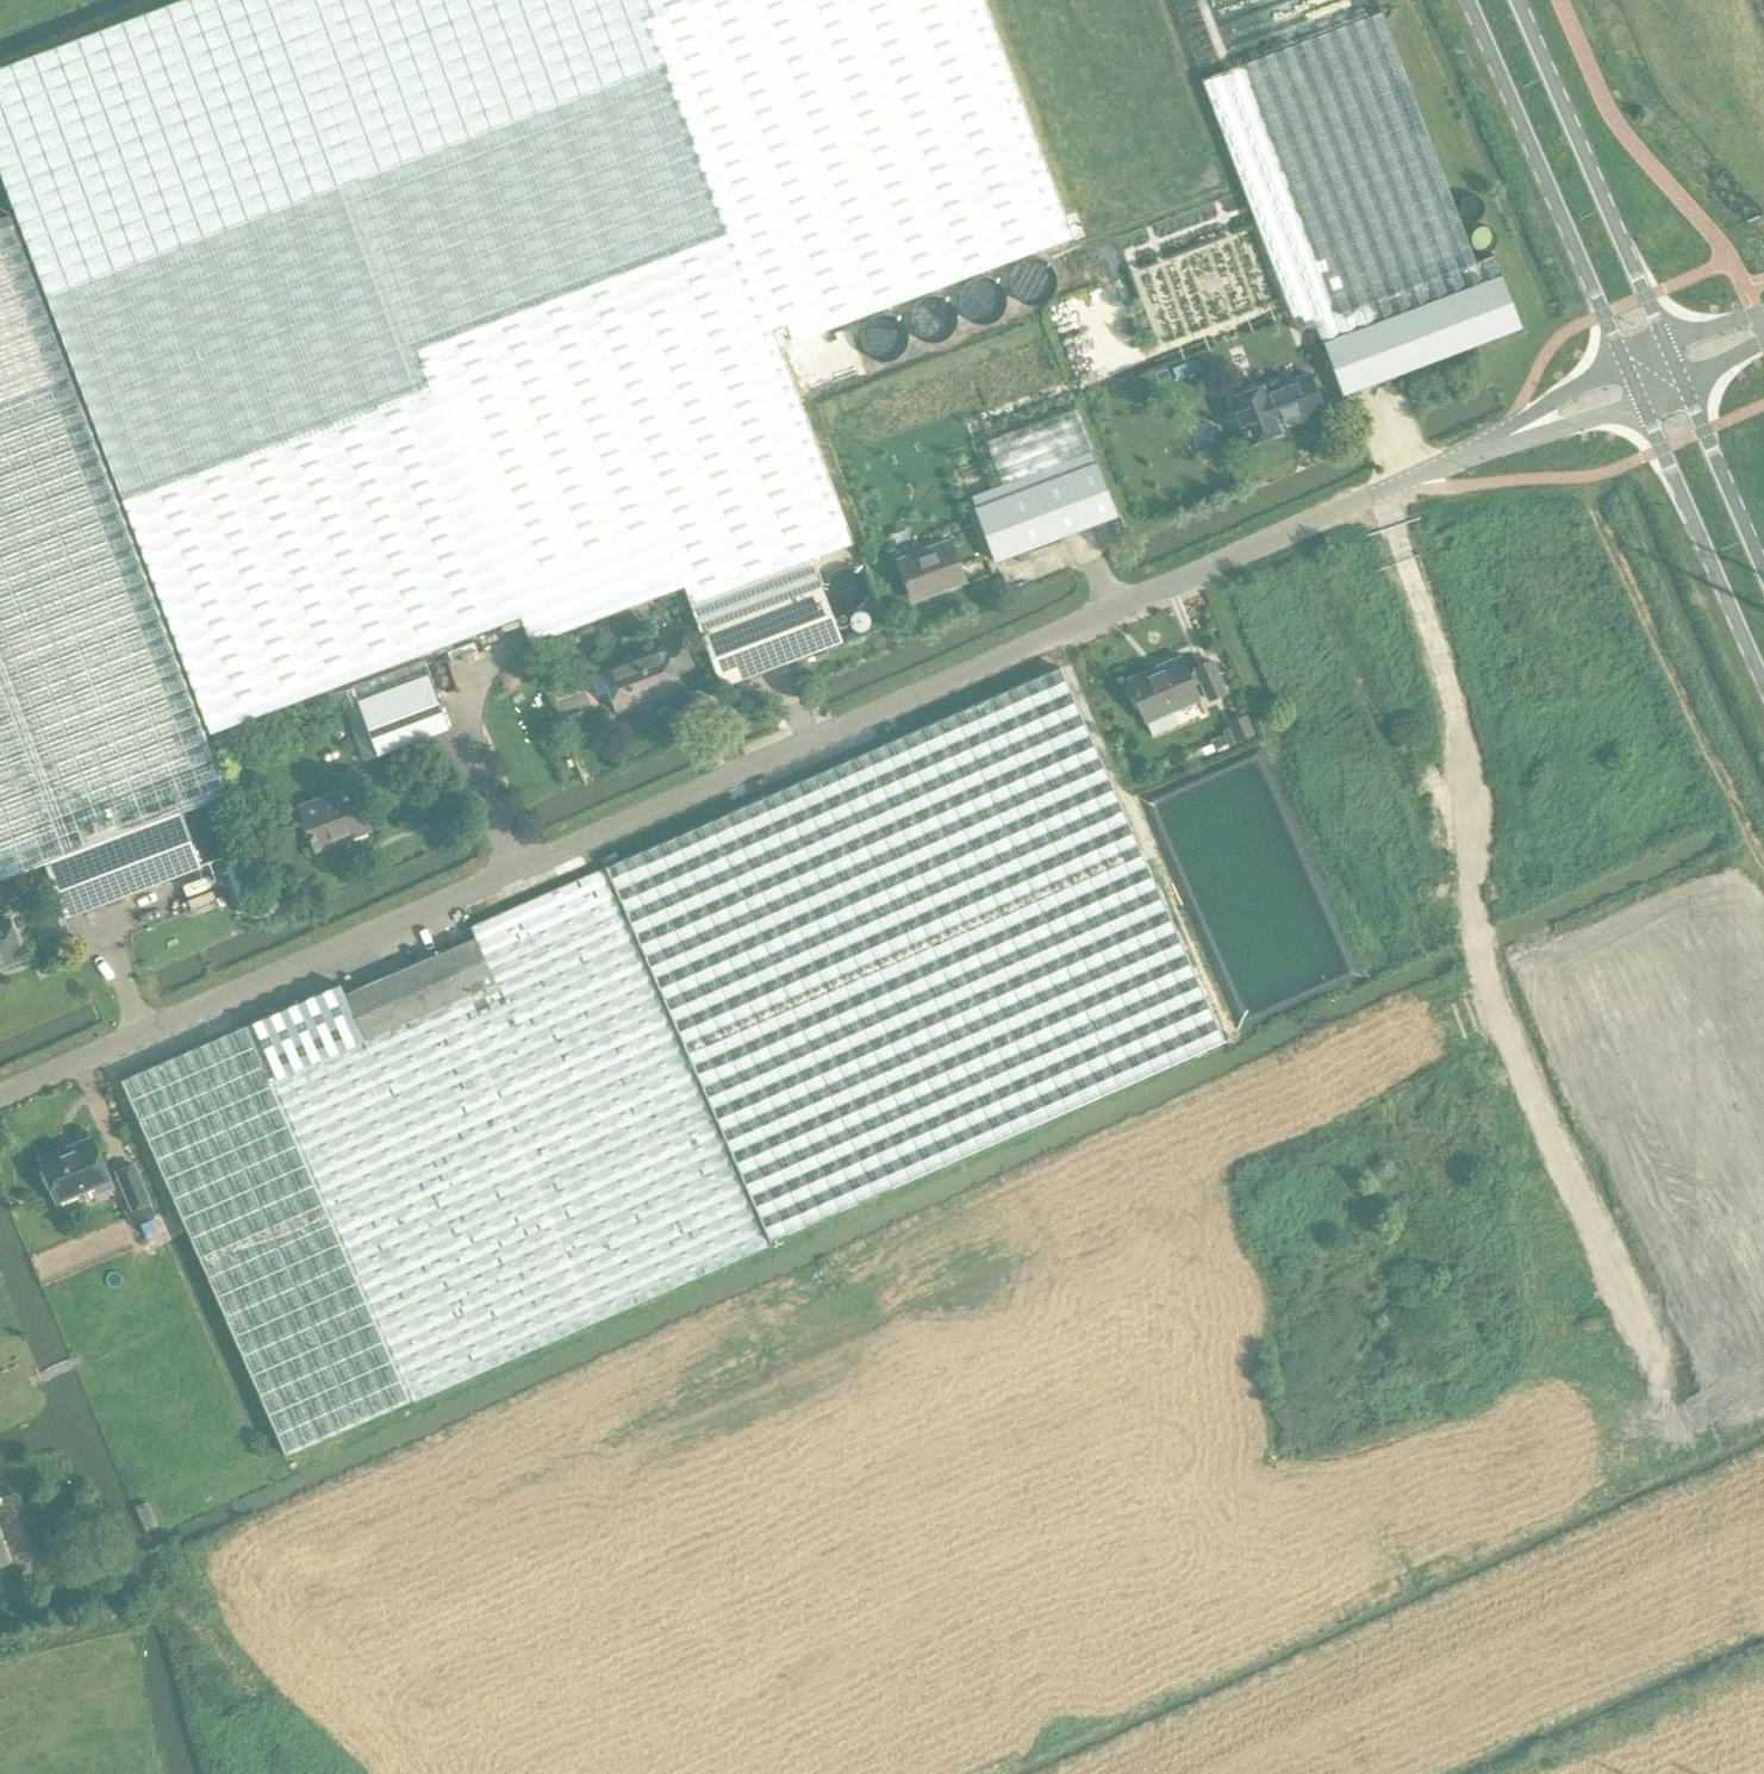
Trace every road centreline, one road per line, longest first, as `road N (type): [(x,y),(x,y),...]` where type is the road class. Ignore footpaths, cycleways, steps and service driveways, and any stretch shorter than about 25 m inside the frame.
road 1 (unclassified): [(0,1087),(1513,431)]
road 2 (tertiary): [(1468,0),(1624,361)]
road 3 (tertiary): [(1666,344),(1517,0)]
road 4 (tertiary): [(1640,400),(1763,686)]
road 5 (tertiary): [(1763,573),(1683,381)]
road 6 (unclassified): [(1624,361),(1513,431)]
road 7 (unclassified): [(1513,431),(1640,400)]

